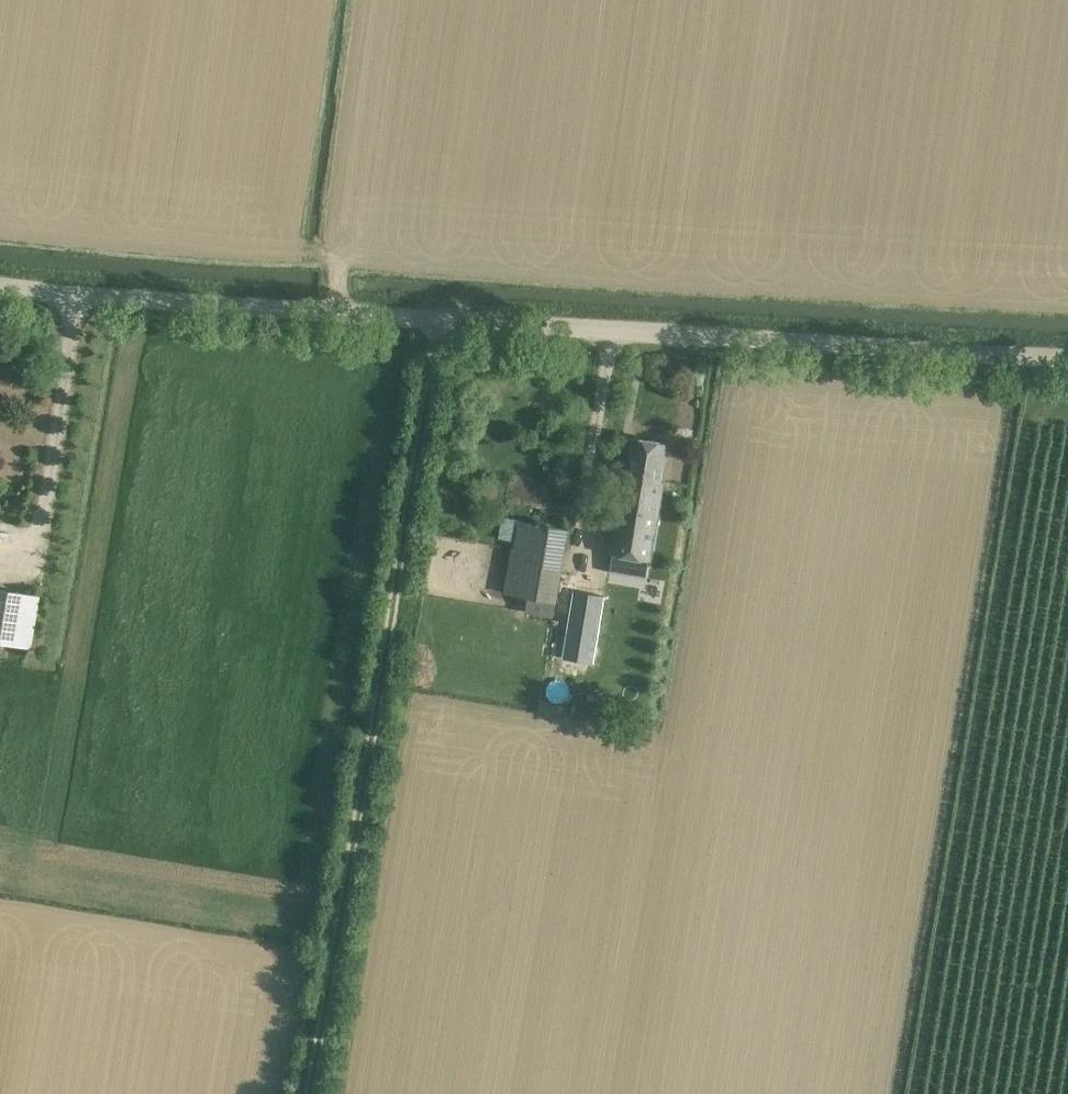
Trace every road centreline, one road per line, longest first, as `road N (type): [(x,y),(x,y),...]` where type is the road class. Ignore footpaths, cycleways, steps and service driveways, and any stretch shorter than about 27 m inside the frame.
road 1 (tertiary): [(1067,355),(0,285)]

